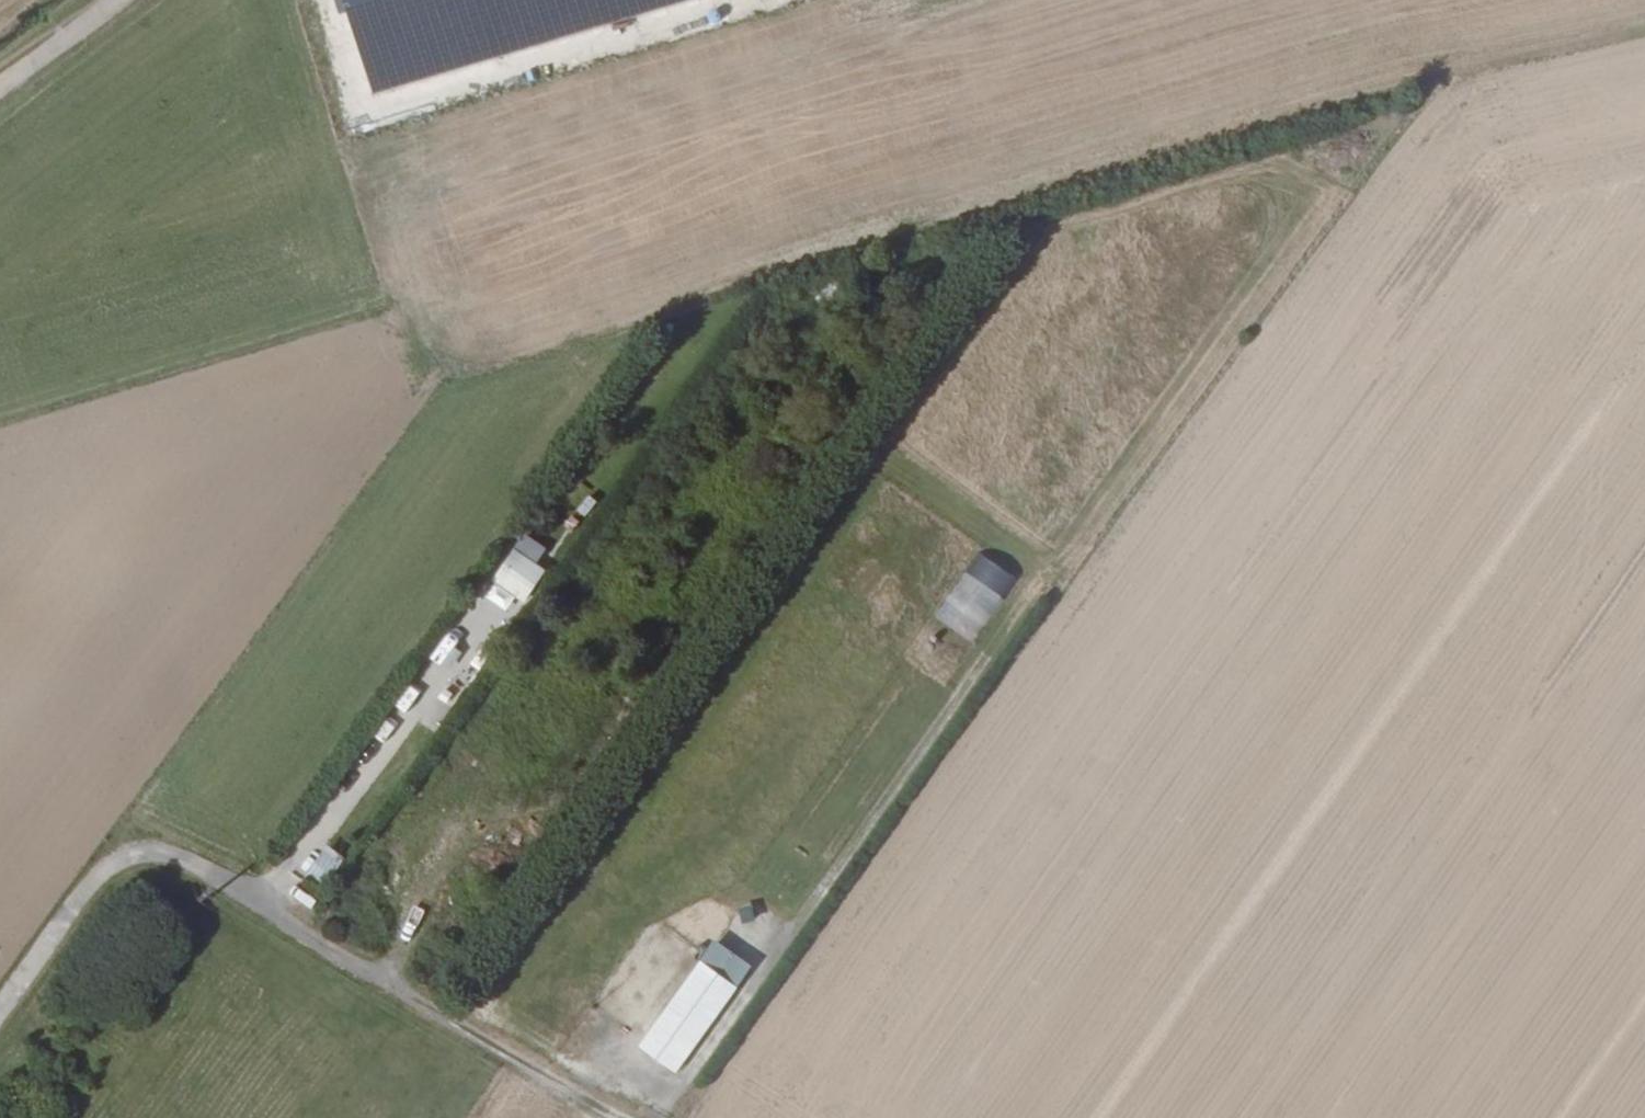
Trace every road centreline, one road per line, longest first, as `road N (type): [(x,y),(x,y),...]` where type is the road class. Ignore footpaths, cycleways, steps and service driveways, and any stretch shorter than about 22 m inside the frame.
road 1 (track): [(0,1011),(103,875),(145,857),(203,871),(623,1117)]
road 2 (unclassified): [(0,85),(116,0)]

